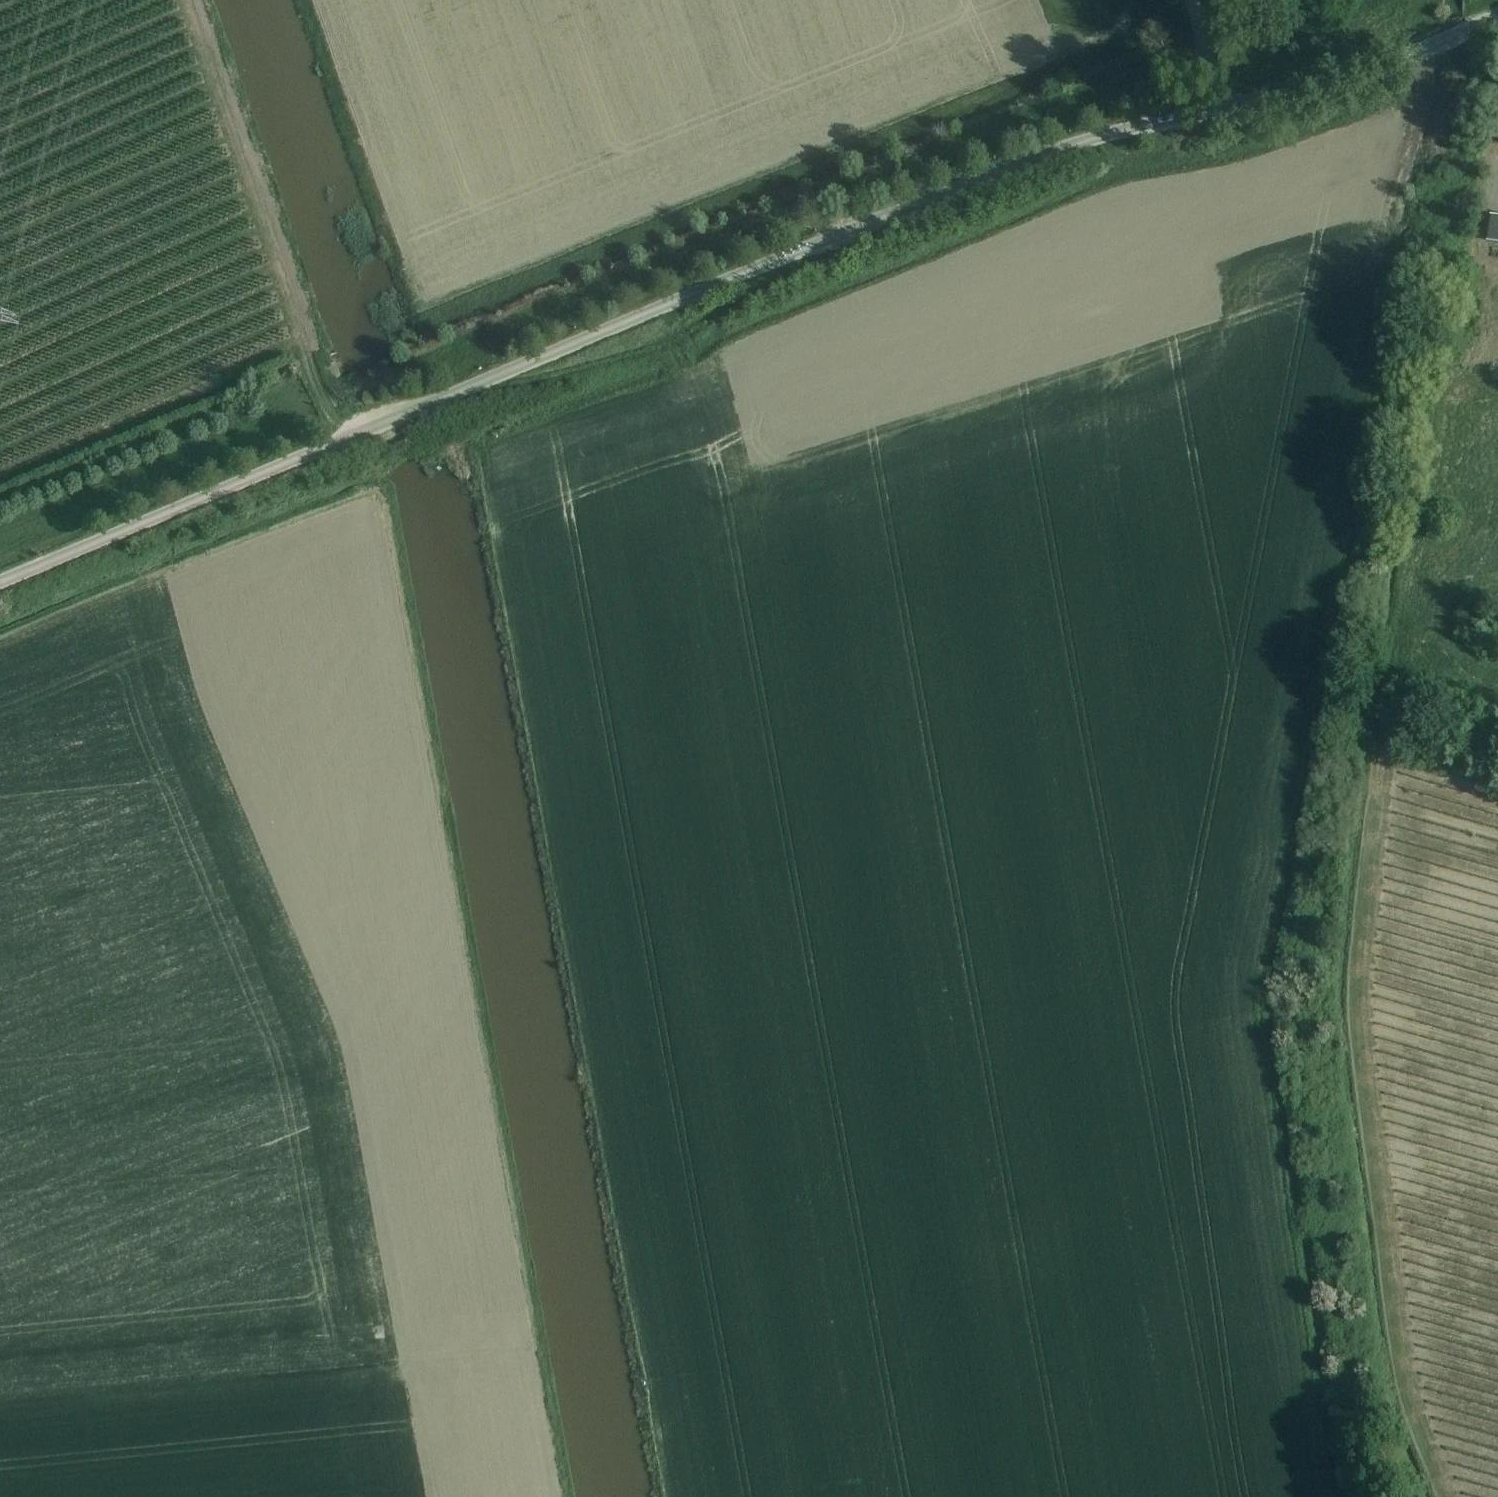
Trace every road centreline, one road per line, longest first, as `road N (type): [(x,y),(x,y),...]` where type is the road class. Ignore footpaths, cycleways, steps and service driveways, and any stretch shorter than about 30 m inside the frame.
road 1 (unclassified): [(0,587),(1066,147),(1220,111)]
road 2 (unclassified): [(1220,111),(1376,71),(1497,20)]

